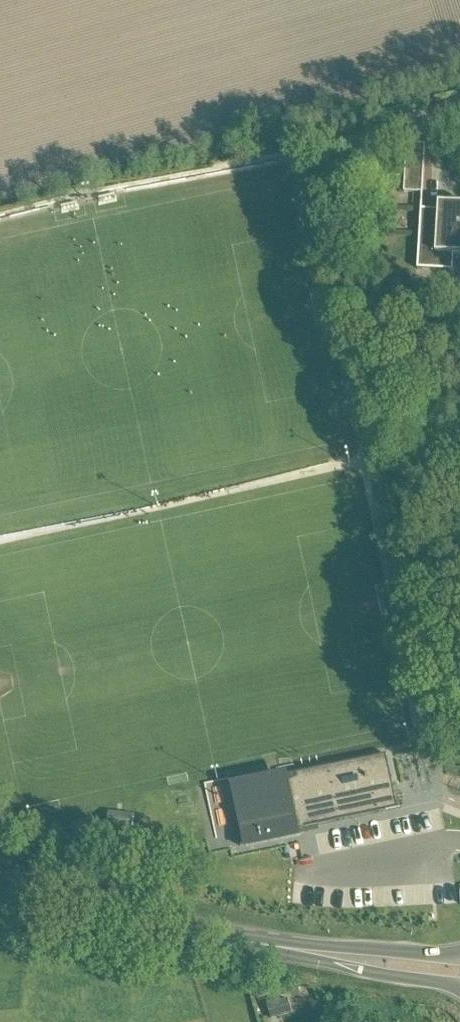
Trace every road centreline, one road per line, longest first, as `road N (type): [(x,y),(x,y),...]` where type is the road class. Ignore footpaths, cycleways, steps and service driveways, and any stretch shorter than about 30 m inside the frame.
road 1 (primary): [(459,973),(174,928),(0,883)]

